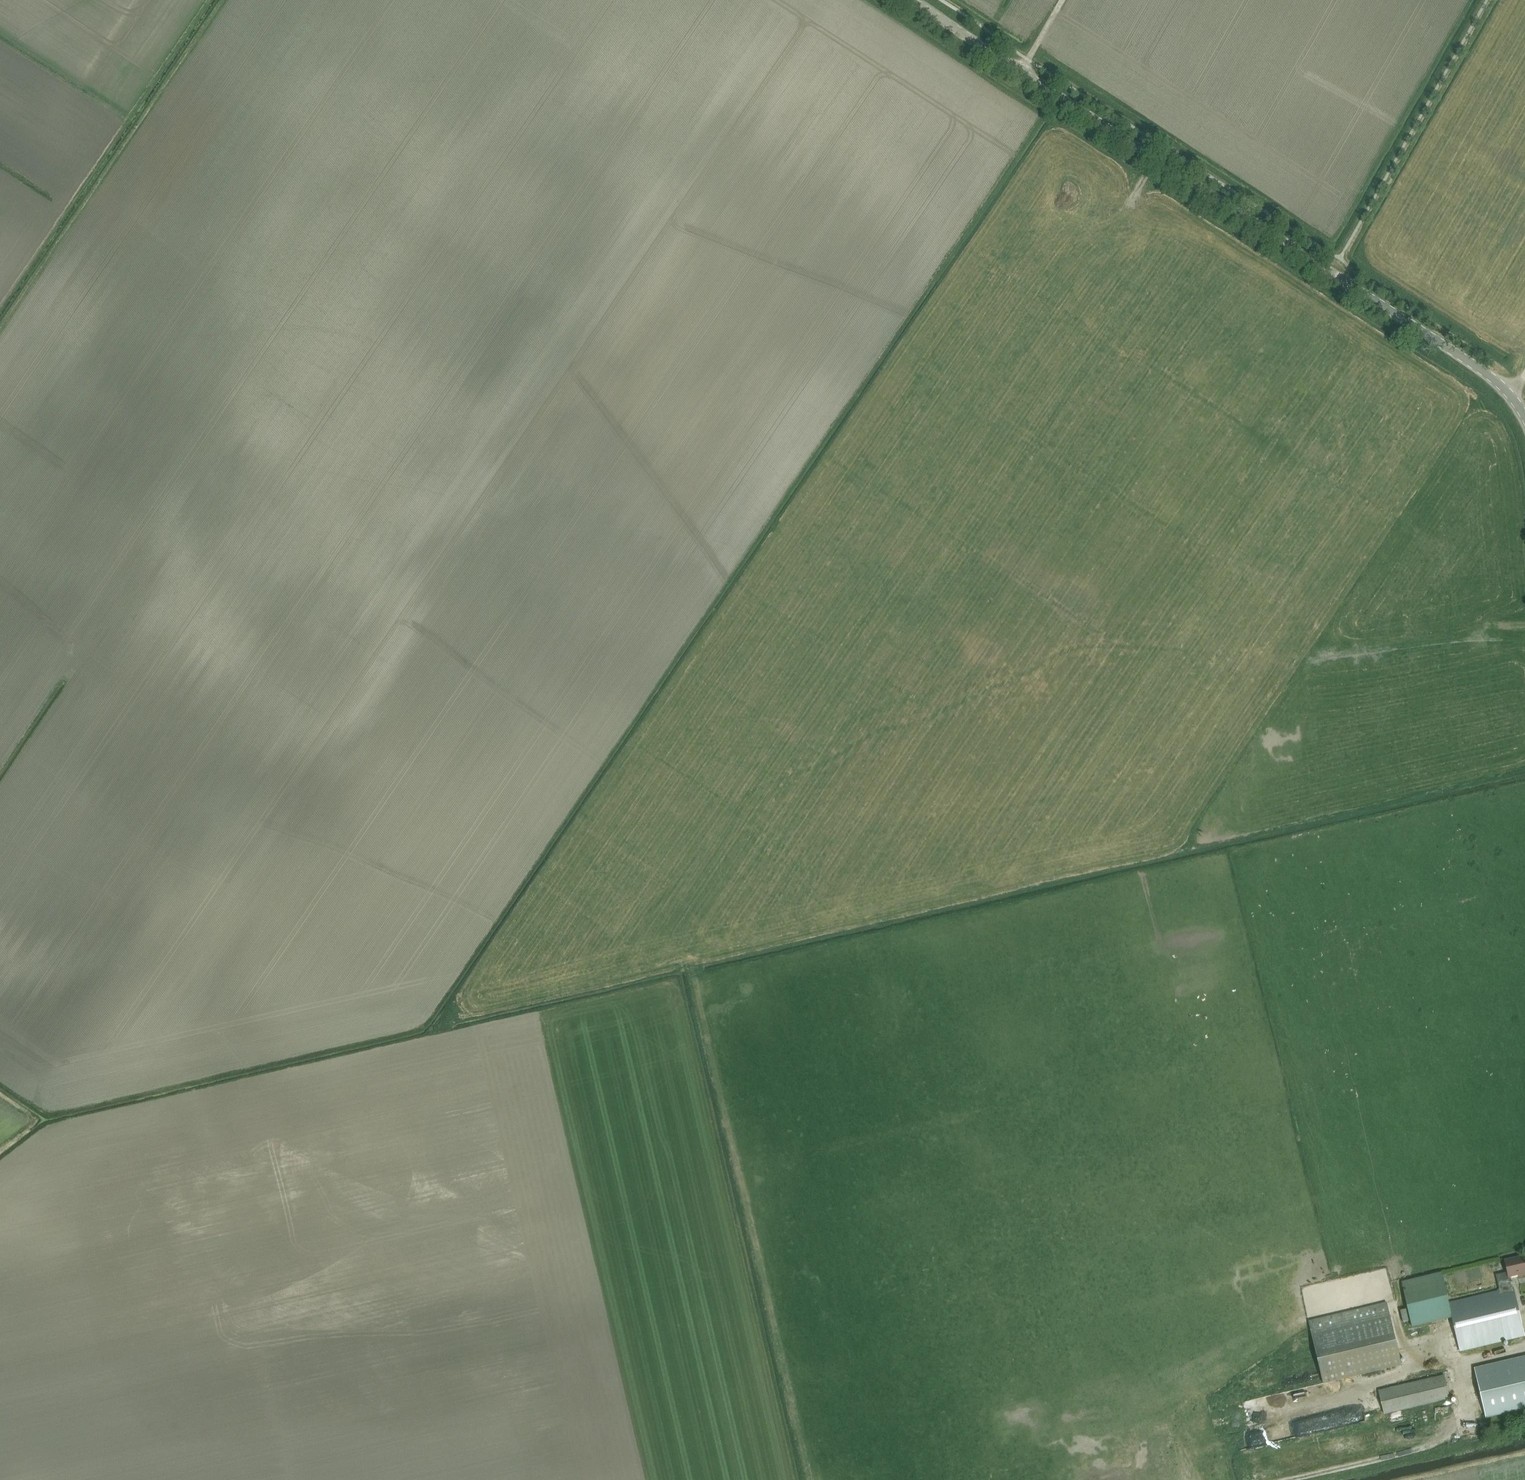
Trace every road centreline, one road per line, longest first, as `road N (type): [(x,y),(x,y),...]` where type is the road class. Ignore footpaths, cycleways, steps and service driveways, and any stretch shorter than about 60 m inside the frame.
road 1 (tertiary): [(1524,421),(1496,386),(1347,282),(914,0)]

